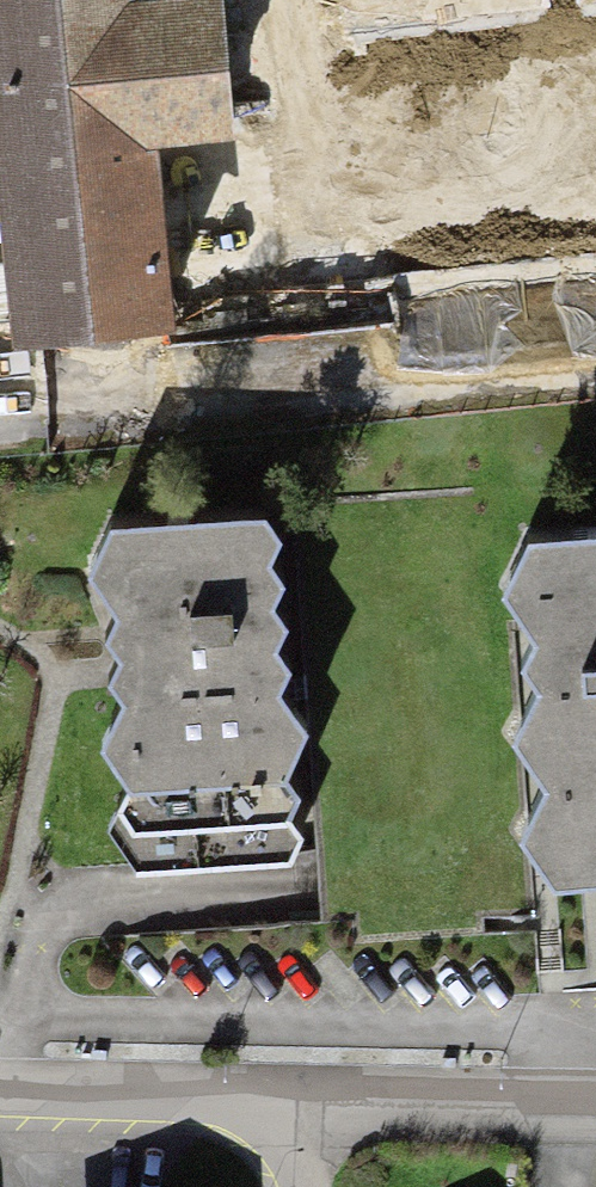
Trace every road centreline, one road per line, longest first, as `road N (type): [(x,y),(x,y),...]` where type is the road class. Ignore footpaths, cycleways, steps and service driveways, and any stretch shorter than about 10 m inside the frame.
road 1 (residential): [(0,414),(595,353)]
road 2 (residential): [(595,1113),(284,1106)]
road 3 (residential): [(284,1106),(0,1100)]

